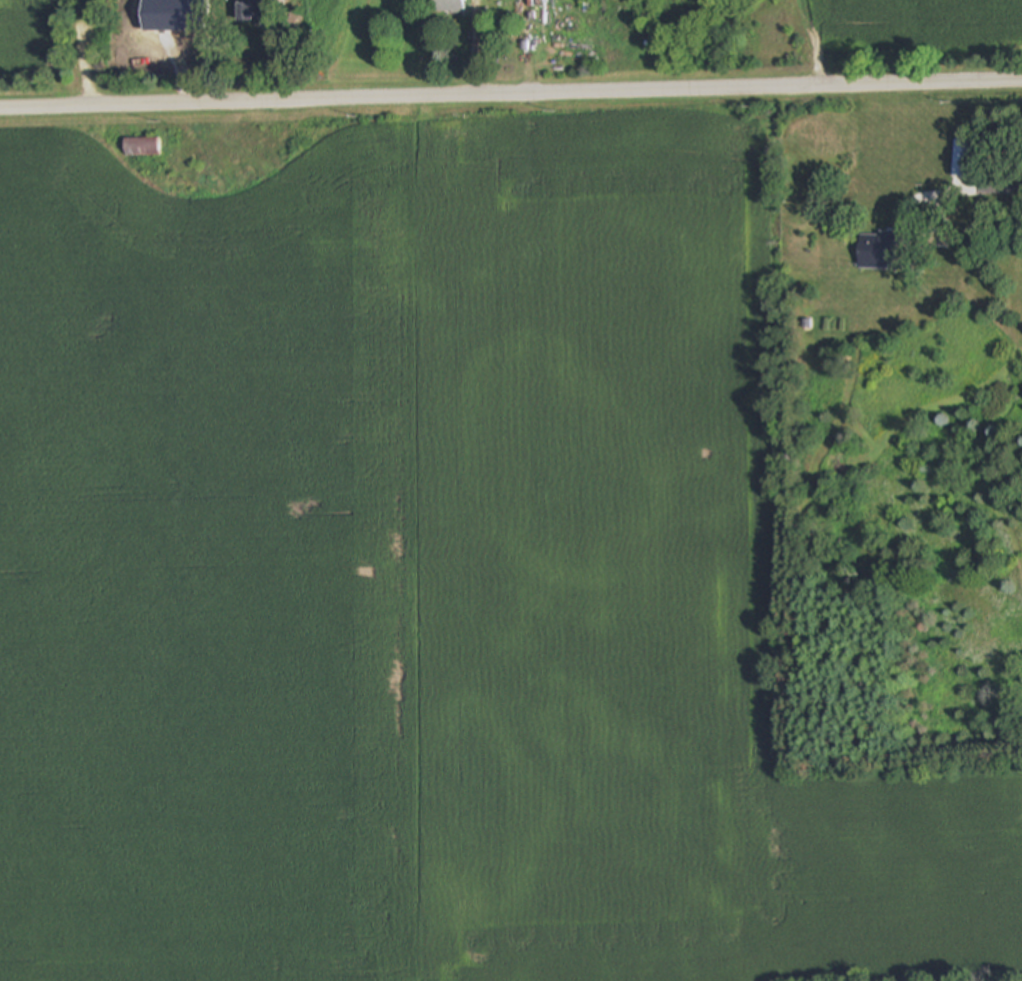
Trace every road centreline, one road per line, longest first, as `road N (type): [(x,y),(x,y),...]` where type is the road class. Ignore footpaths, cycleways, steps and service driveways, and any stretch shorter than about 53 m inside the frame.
road 1 (residential): [(1021,82),(0,108)]

